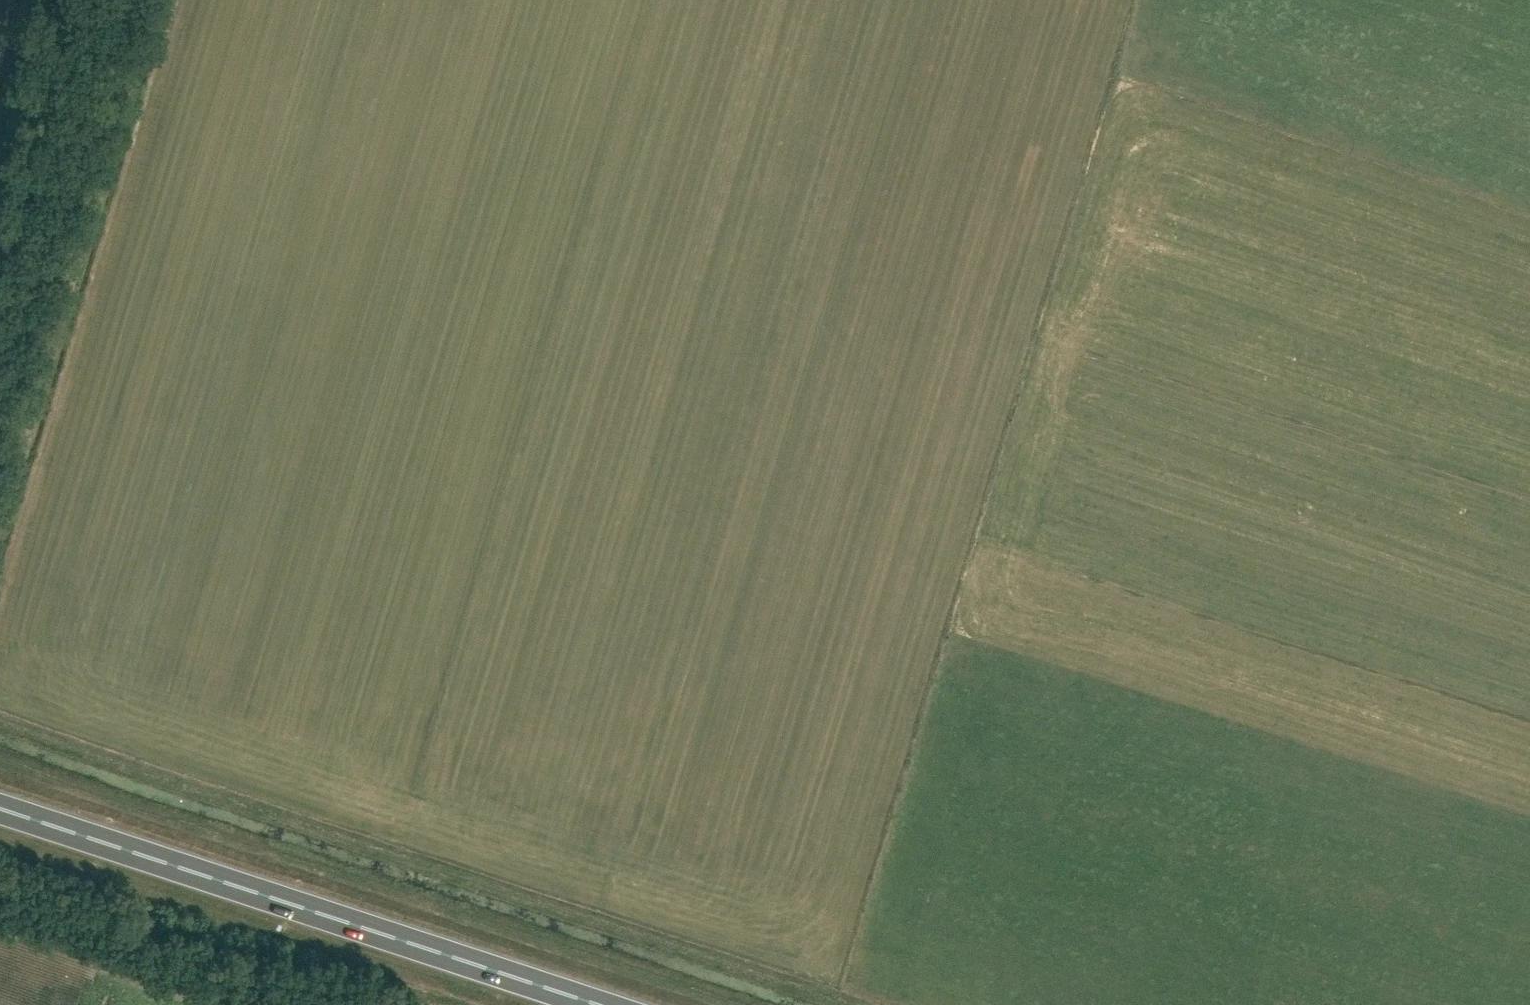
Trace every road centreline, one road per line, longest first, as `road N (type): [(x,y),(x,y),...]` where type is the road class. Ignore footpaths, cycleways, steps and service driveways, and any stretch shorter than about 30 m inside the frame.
road 1 (trunk): [(597,1004),(0,810)]

